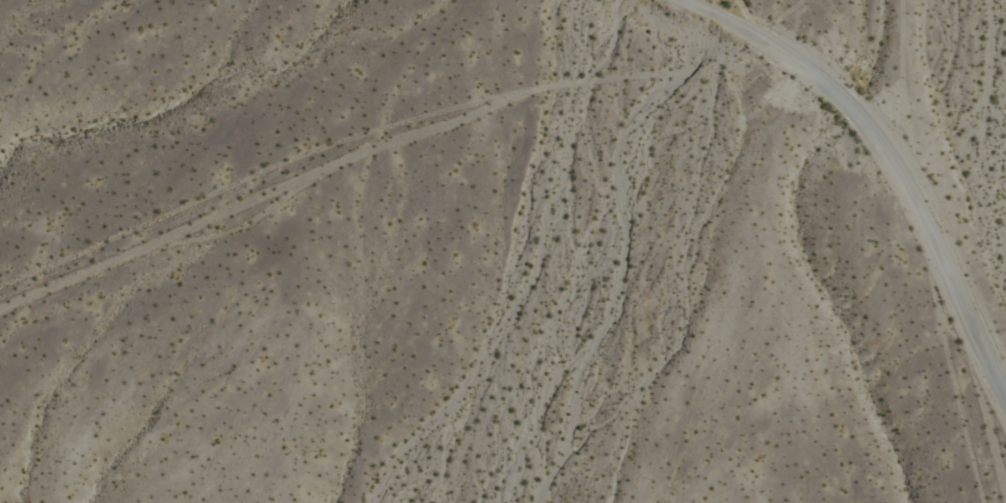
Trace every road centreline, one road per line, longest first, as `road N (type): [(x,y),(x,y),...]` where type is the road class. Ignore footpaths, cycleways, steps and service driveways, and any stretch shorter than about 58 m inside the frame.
road 1 (residential): [(689,0),(813,64),(889,134),(1005,373)]

